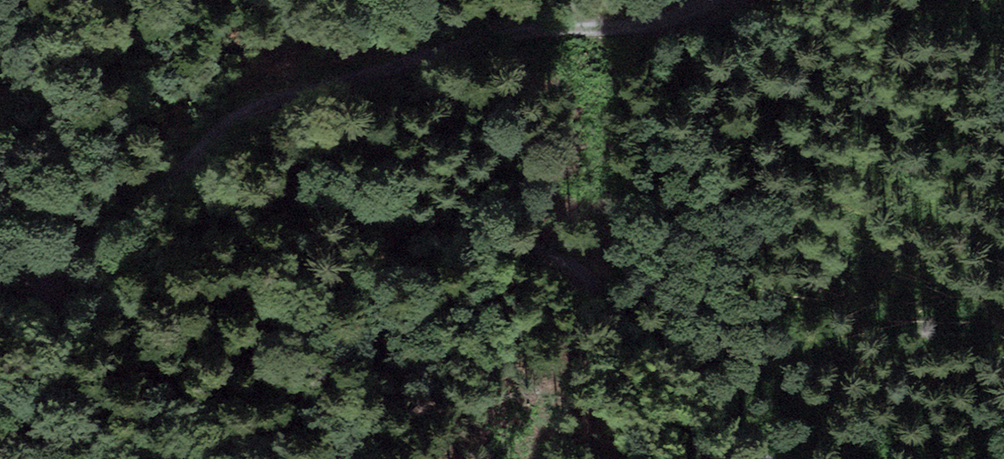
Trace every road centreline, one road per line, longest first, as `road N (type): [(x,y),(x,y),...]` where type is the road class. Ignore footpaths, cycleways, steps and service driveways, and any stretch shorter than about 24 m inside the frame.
road 1 (track): [(37,280),(54,299),(75,301),(240,199),(264,192),(334,204),(428,238),(538,253),(635,327),(767,458)]
road 2 (track): [(0,296),(62,271),(139,222),(229,119),(327,77),(533,28)]
road 3 (track): [(696,0),(639,18),(533,28)]

